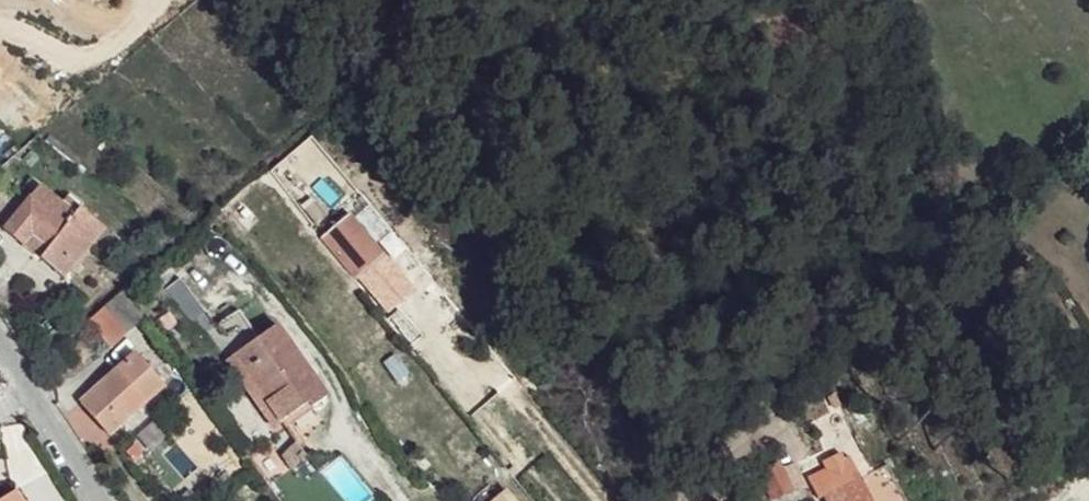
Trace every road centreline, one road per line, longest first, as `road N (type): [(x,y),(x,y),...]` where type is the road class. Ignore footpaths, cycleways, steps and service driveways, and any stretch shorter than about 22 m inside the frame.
road 1 (residential): [(18,381),(96,500)]

